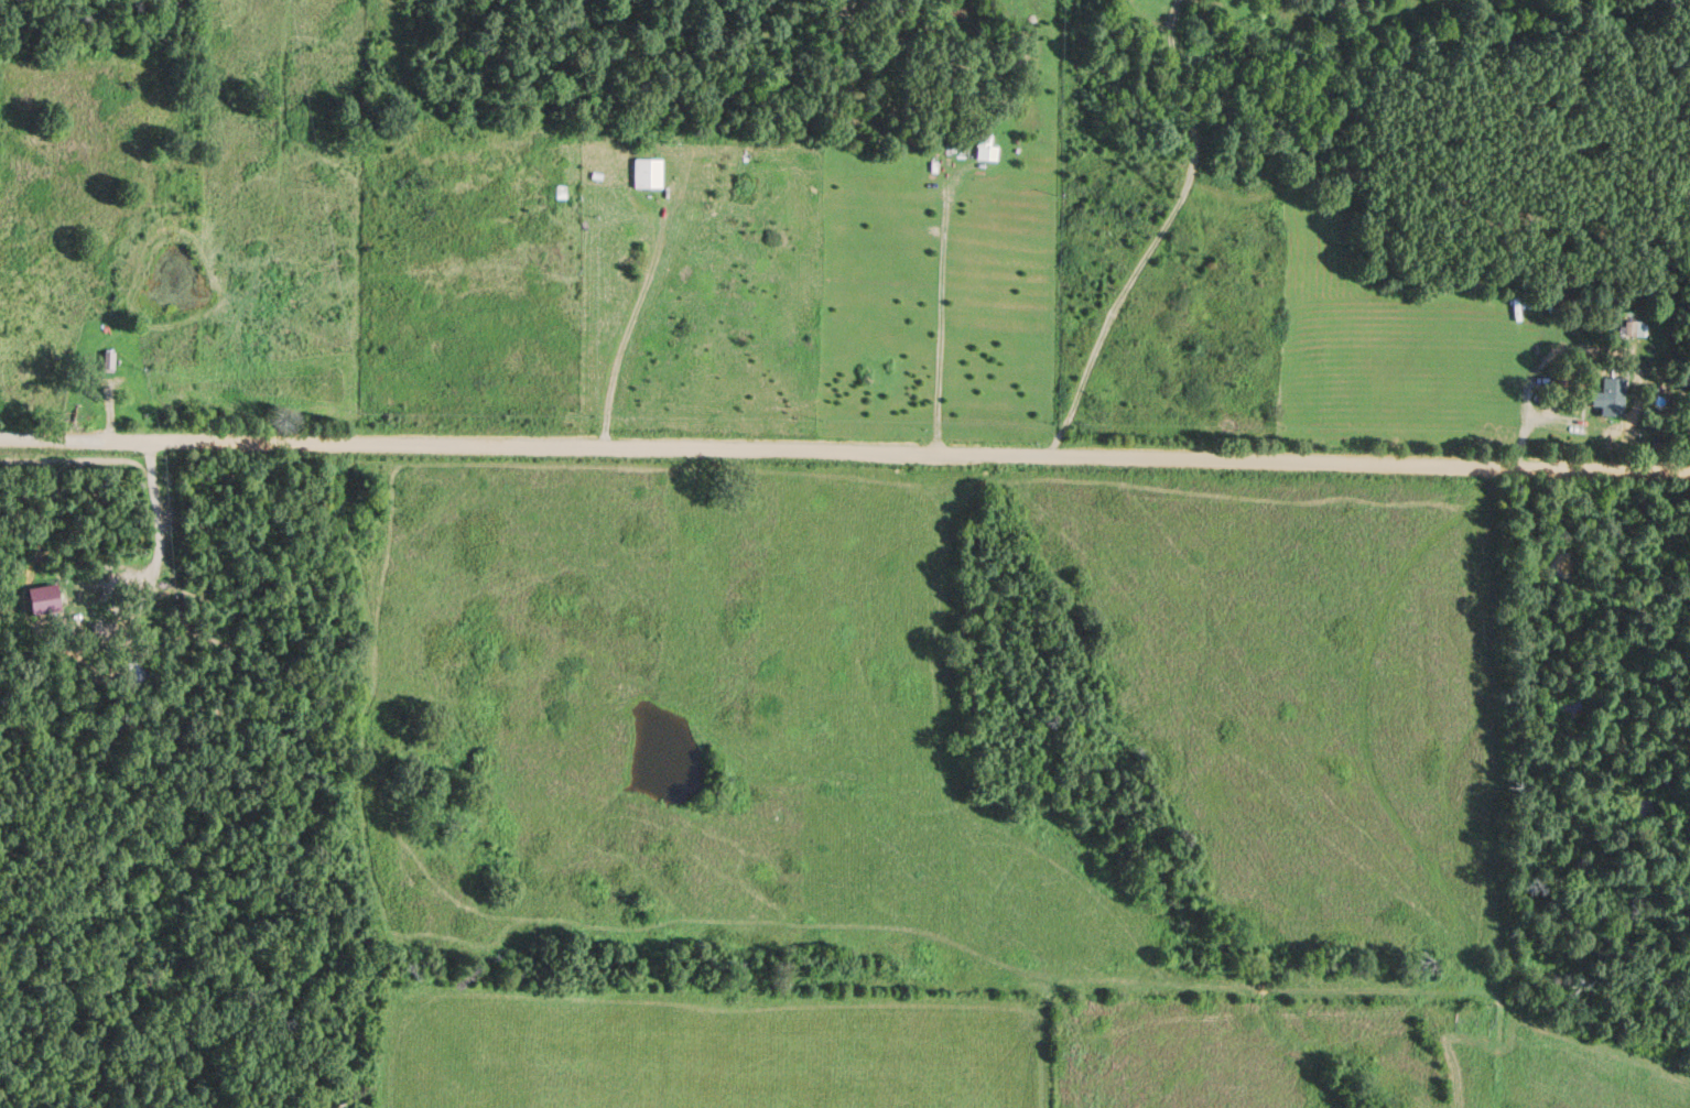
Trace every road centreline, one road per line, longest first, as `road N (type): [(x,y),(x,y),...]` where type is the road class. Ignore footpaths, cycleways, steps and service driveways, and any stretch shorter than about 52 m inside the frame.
road 1 (residential): [(0,439),(1689,469)]
road 2 (track): [(997,454),(1009,115),(984,20)]
road 3 (track): [(1010,198),(1037,155),(1179,65)]

